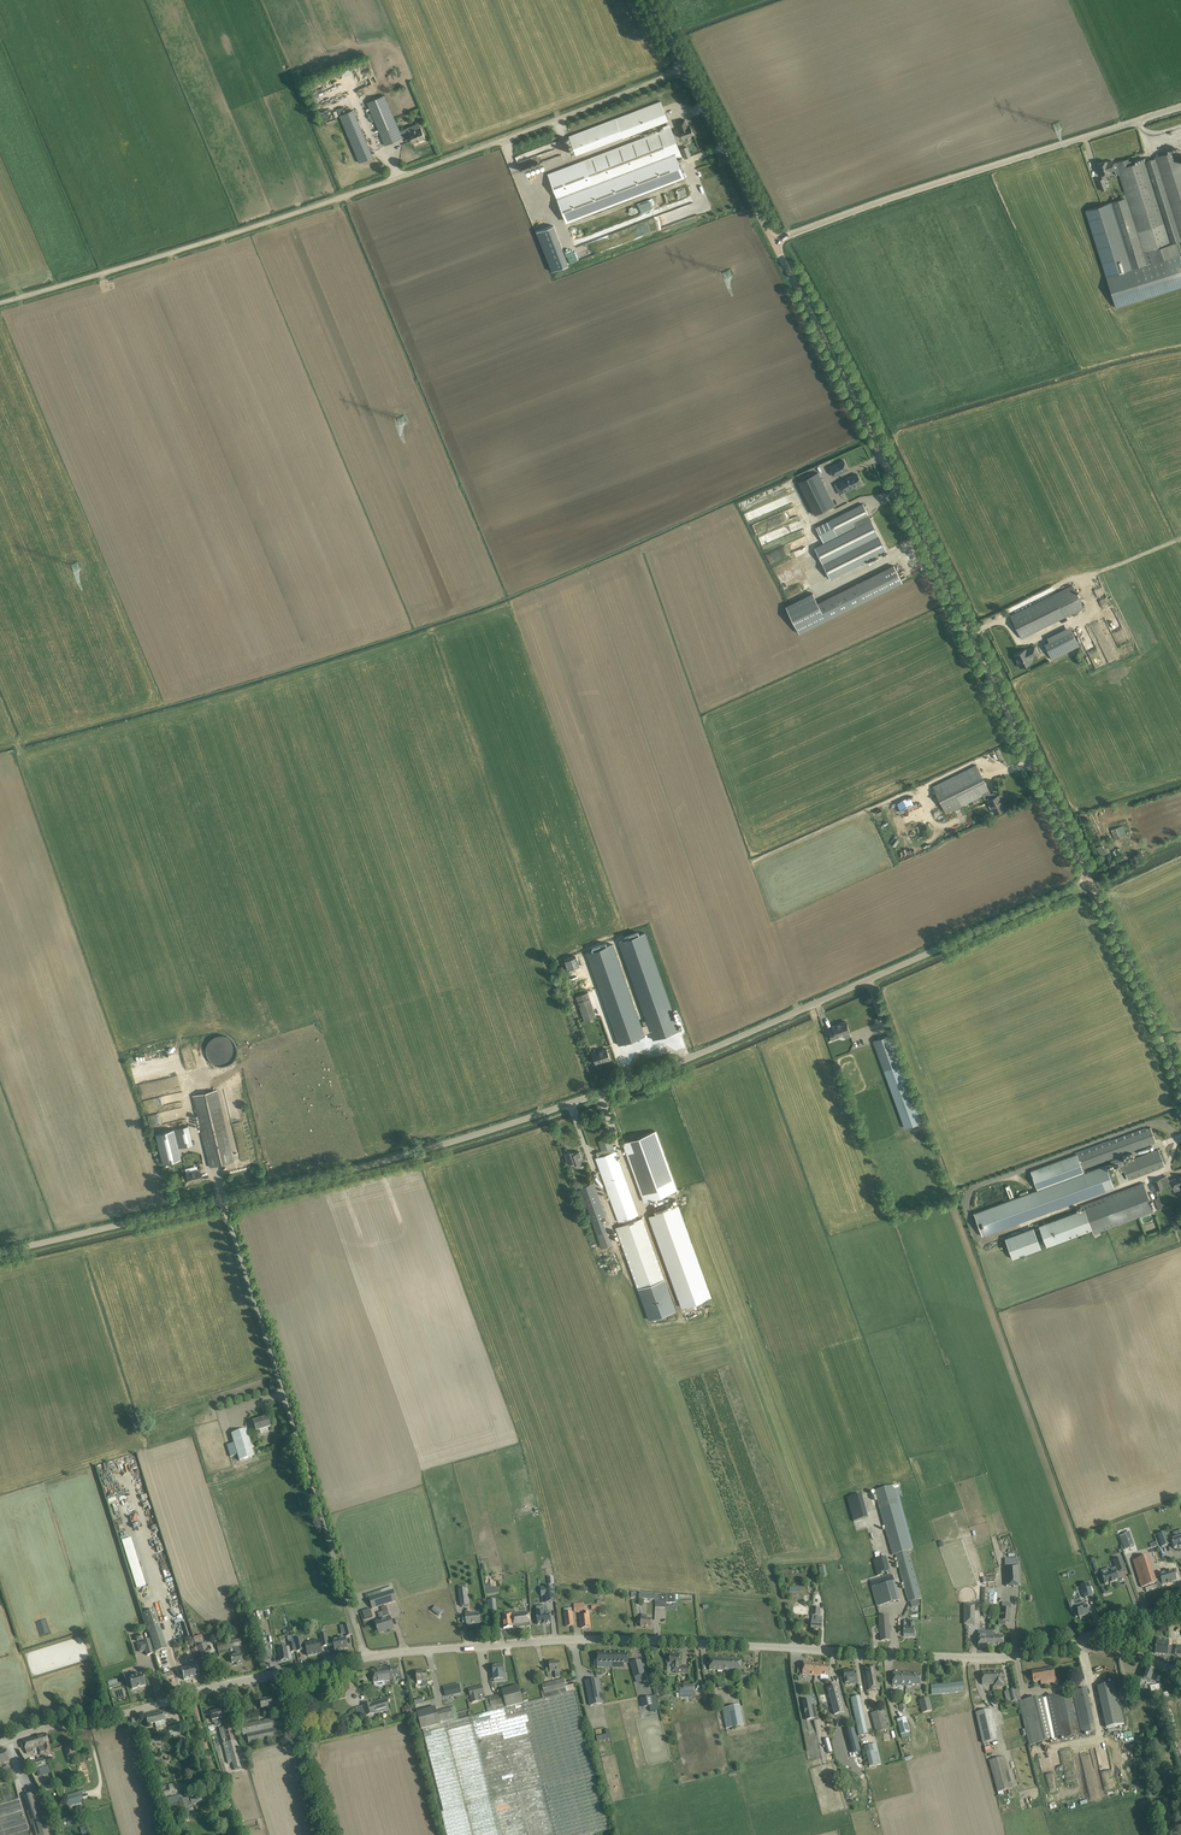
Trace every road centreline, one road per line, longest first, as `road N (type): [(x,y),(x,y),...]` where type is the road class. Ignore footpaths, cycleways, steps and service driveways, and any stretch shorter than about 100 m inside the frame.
road 1 (unclassified): [(224,1201),(409,1154),(600,1093),(1090,882)]
road 2 (tertiary): [(365,1657),(601,1638),(995,1658),(1042,1653),(1180,1608)]
road 3 (unclassified): [(0,303),(397,178),(687,67)]
road 4 (tertiary): [(1090,882),(774,242)]
road 5 (unclassified): [(365,1657),(224,1201)]
road 6 (unclassified): [(774,242),(1180,108)]
road 7 (tertiary): [(0,1742),(365,1657)]
road 8 (unclassified): [(0,1252),(224,1201)]
road 9 (tertiary): [(1180,1084),(1090,882)]
road 10 (tertiary): [(774,242),(687,67)]
road 11 (track): [(328,1834),(283,1673)]

